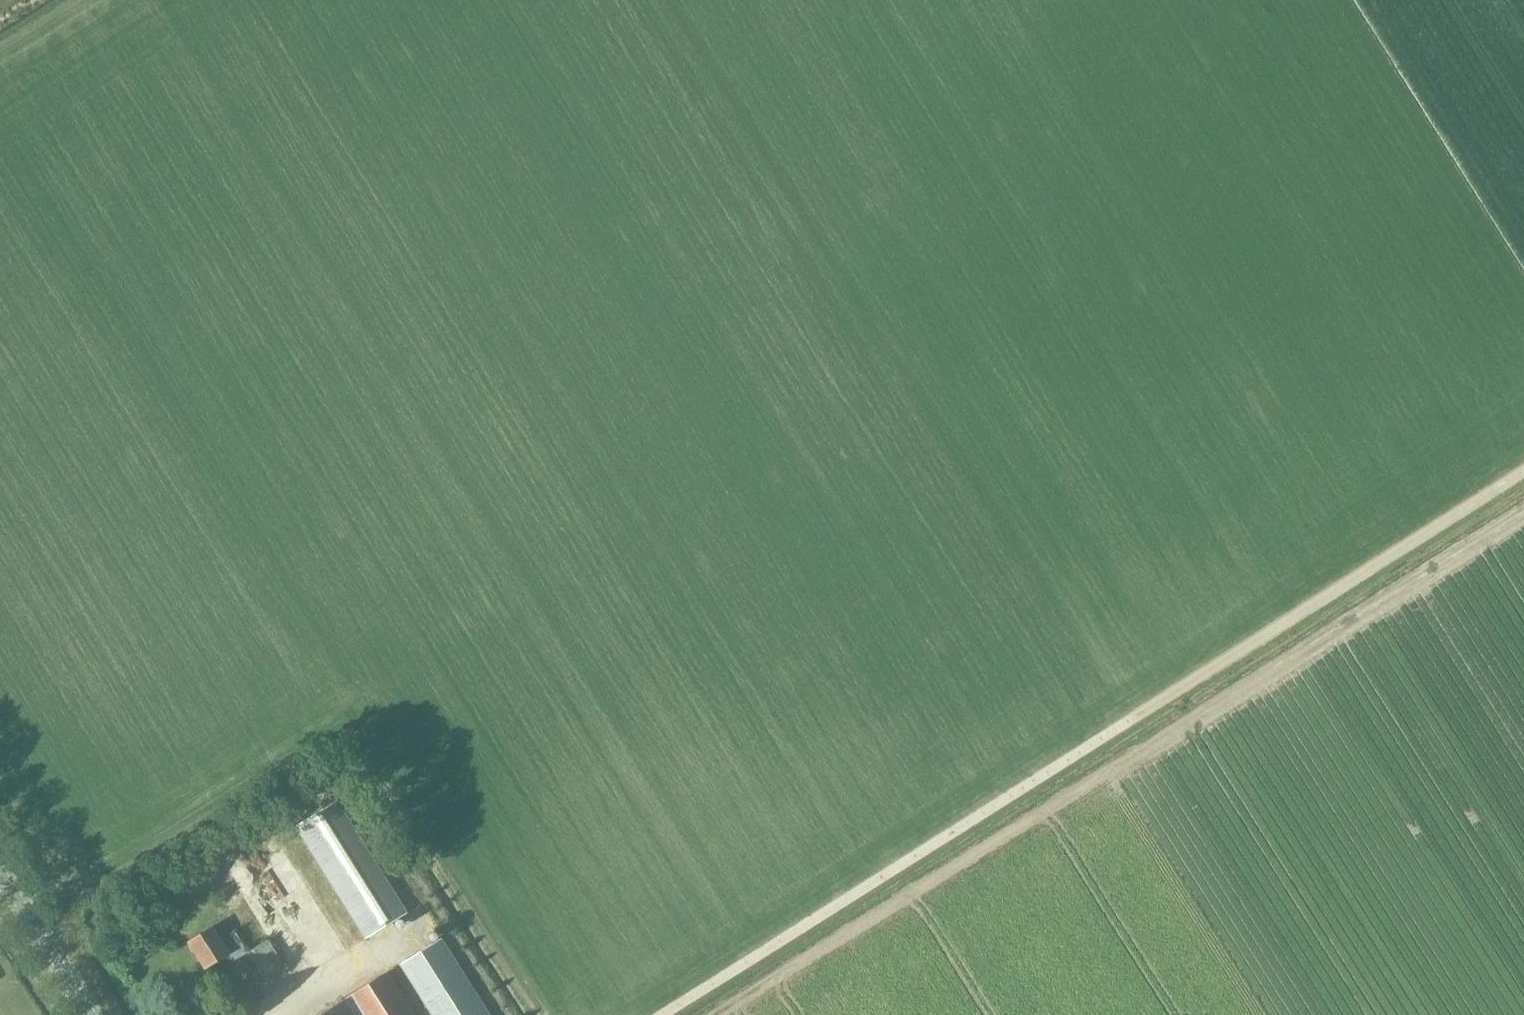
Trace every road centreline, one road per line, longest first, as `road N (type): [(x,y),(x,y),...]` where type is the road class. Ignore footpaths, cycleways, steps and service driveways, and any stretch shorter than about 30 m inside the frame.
road 1 (unclassified): [(90,1014),(0,873)]

